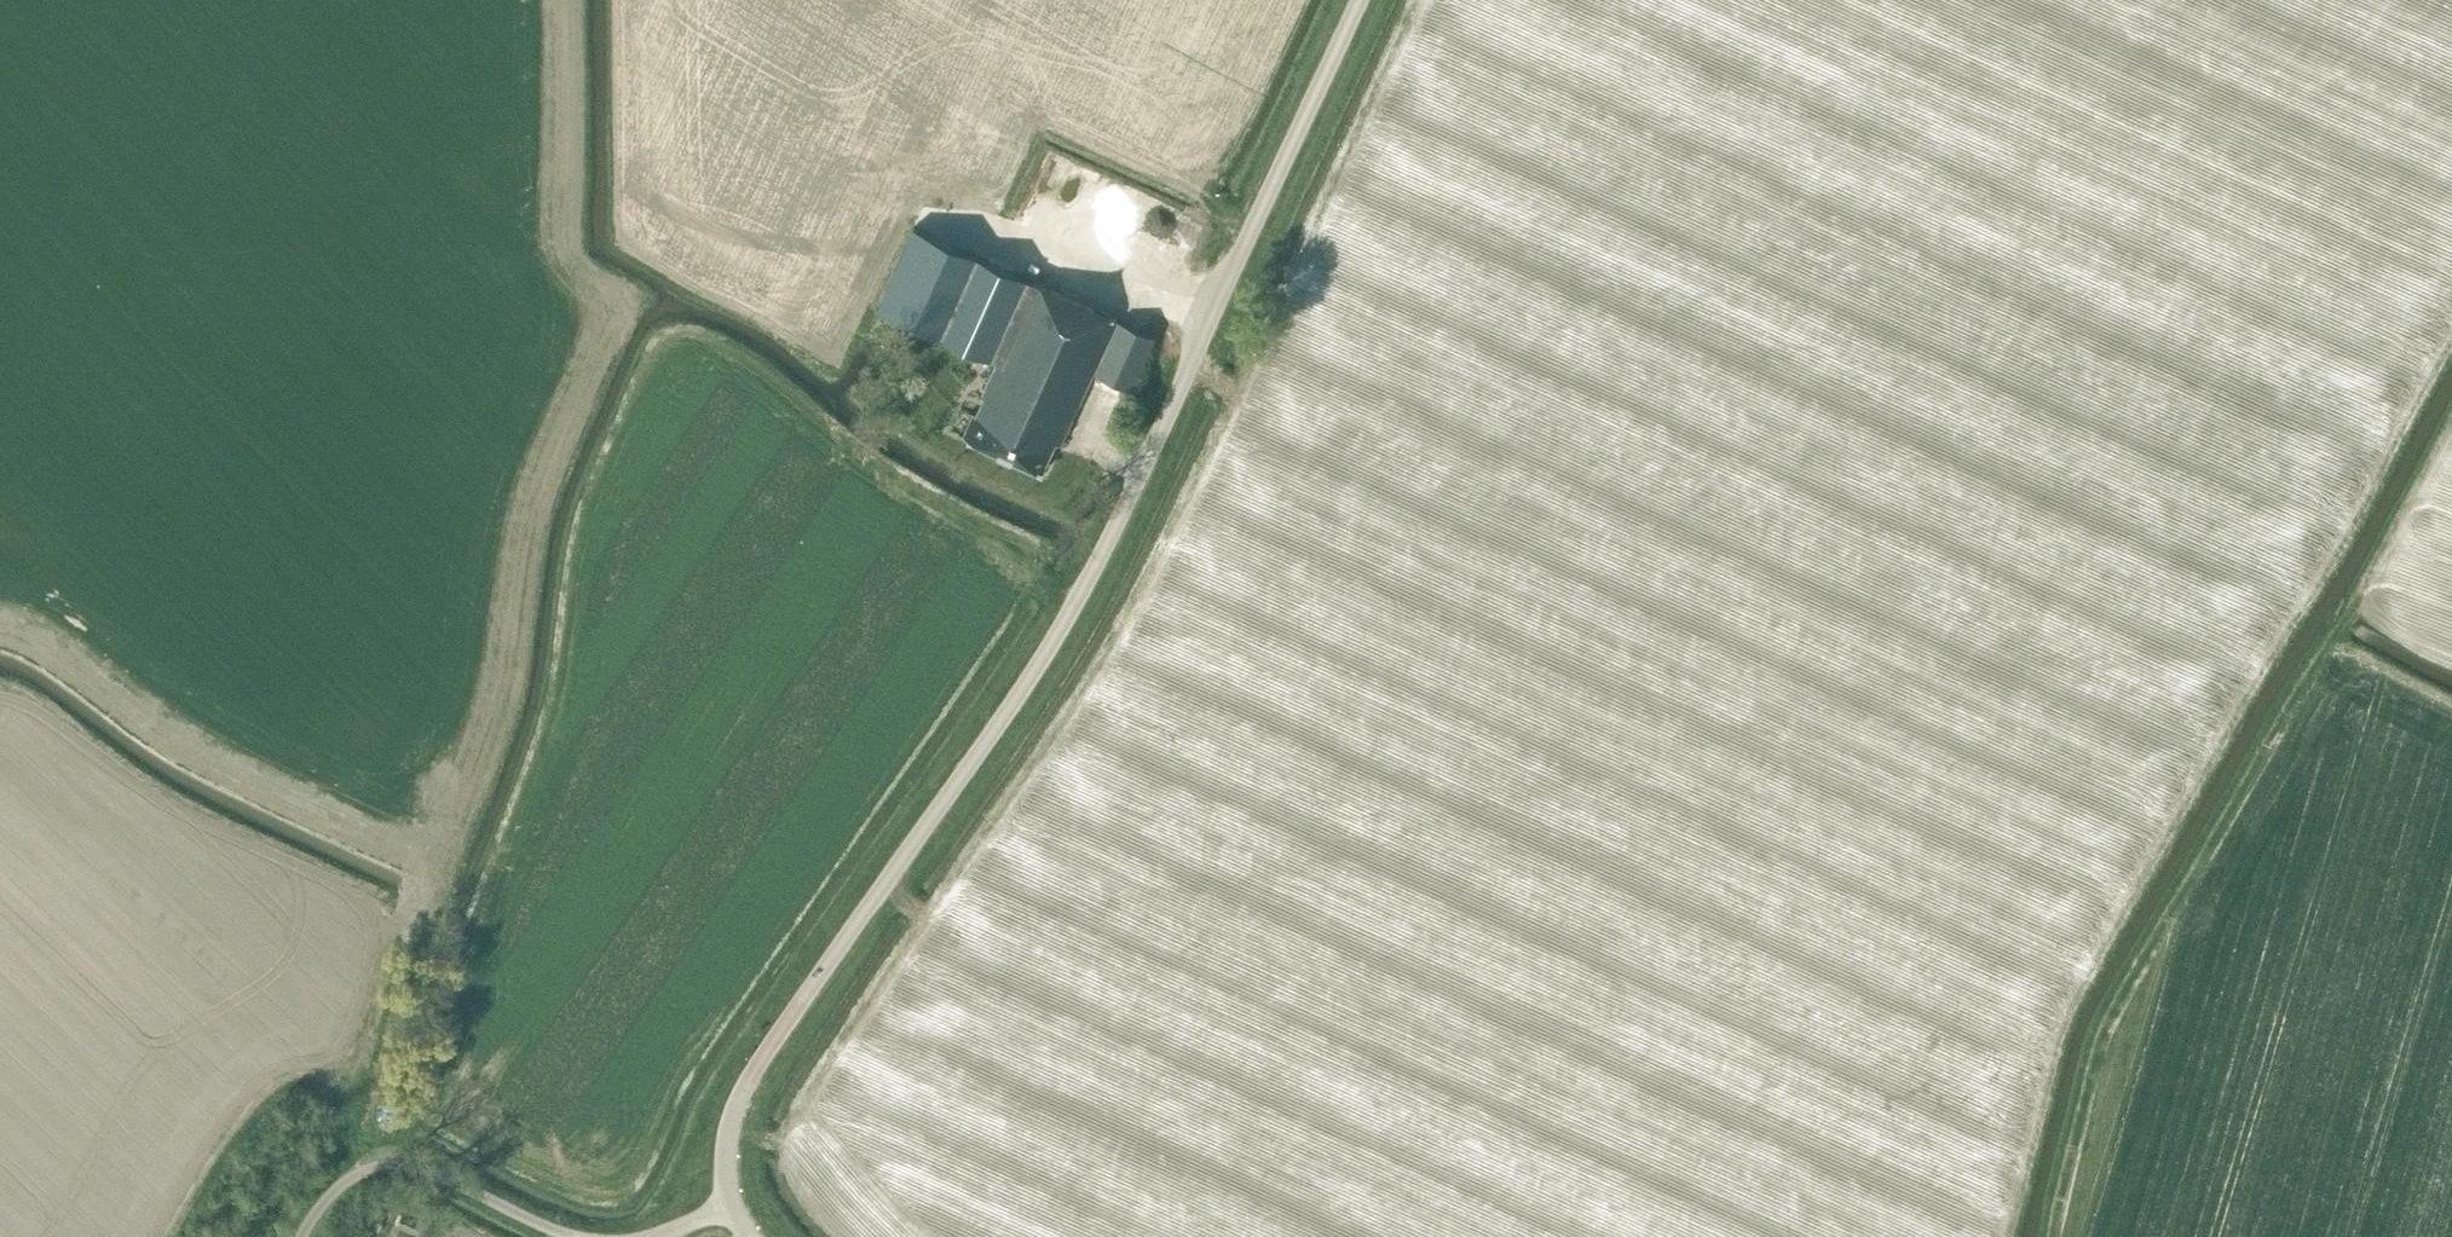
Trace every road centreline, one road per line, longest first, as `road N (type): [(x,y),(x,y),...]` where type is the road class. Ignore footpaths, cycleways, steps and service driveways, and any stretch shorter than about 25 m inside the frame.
road 1 (unclassified): [(729,1203),(726,1140),(744,1082),(1020,691),(1093,568),(1357,0)]
road 2 (unclassified): [(301,1236),(351,1174),(398,1164),(568,1236)]

